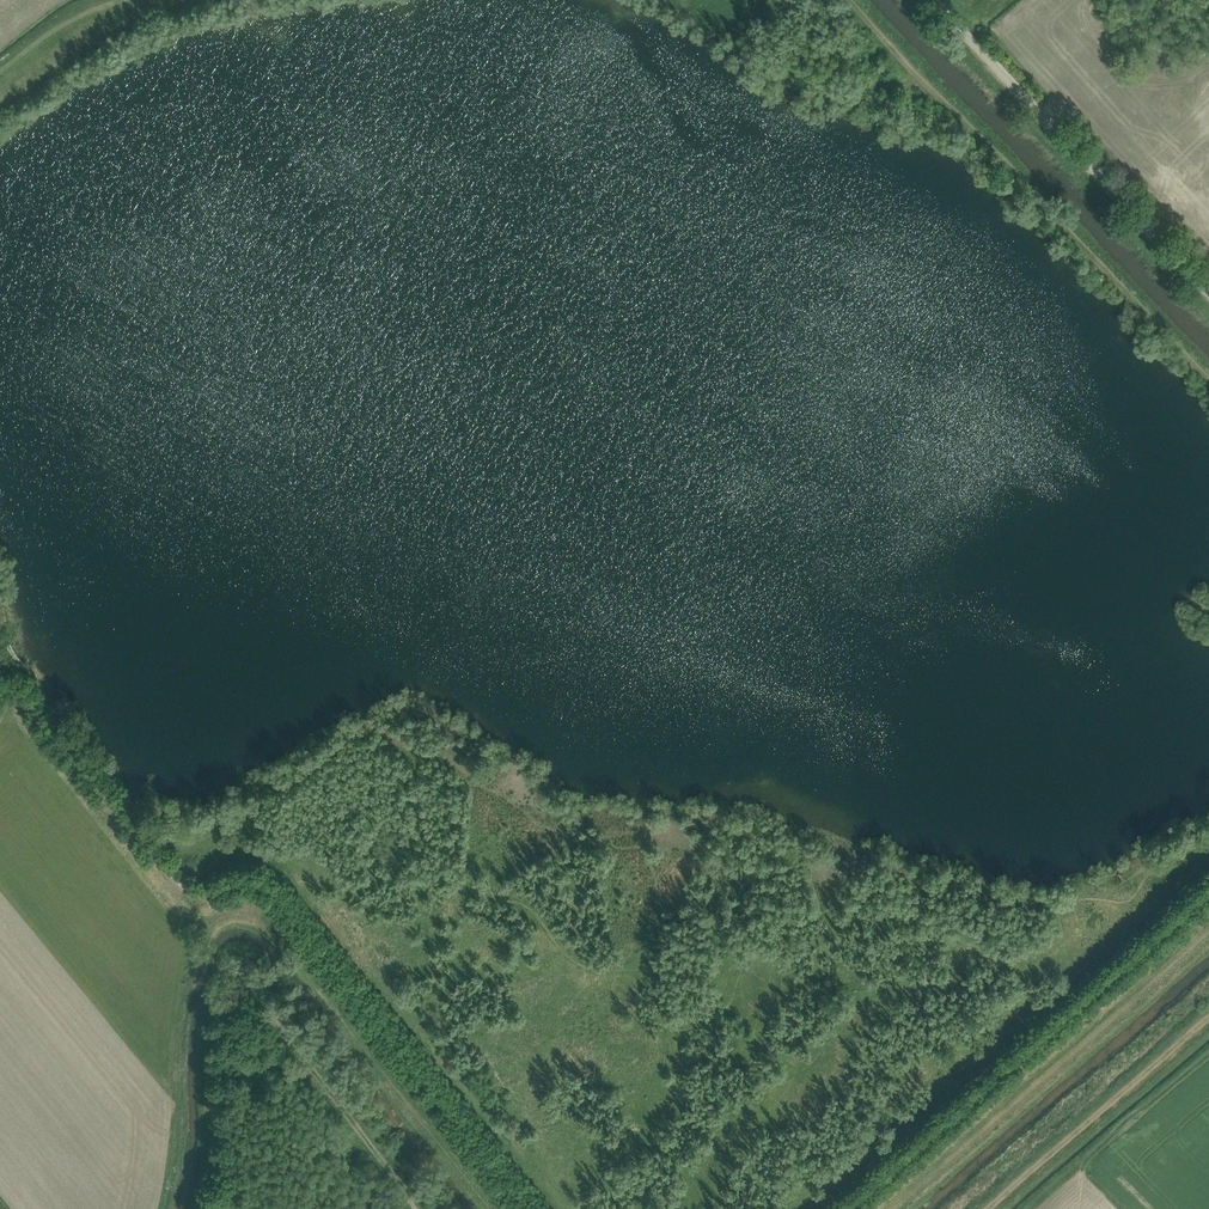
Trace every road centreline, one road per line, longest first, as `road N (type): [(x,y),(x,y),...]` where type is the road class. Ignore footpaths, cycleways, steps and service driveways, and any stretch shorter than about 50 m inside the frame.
road 1 (unclassified): [(1208,291),(934,0)]

